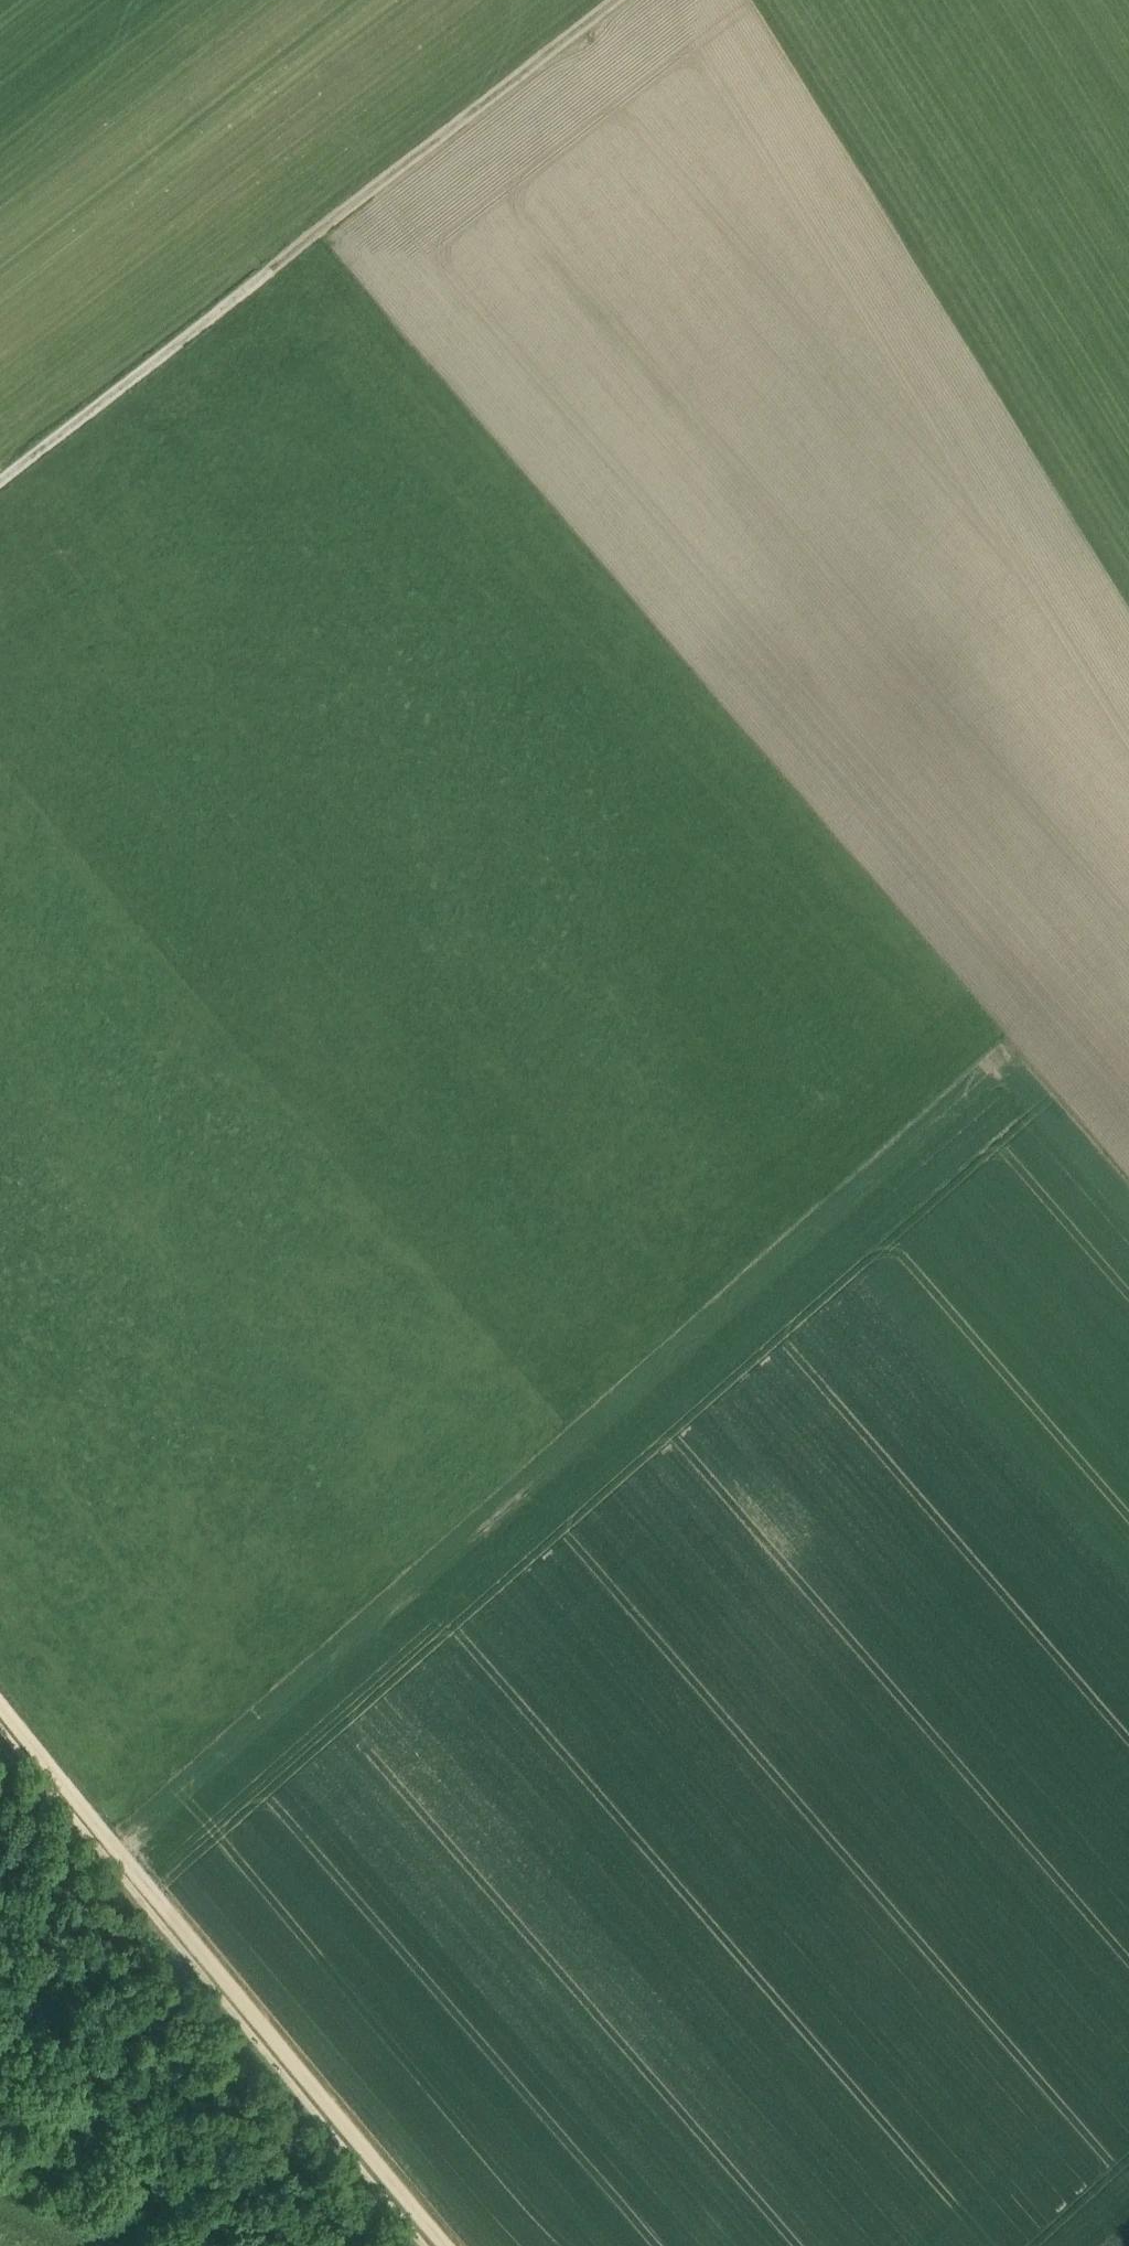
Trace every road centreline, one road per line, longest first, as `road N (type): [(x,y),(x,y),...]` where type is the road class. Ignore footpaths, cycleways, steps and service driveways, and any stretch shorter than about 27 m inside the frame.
road 1 (track): [(447,2245),(0,1702)]
road 2 (track): [(271,275),(0,481)]

